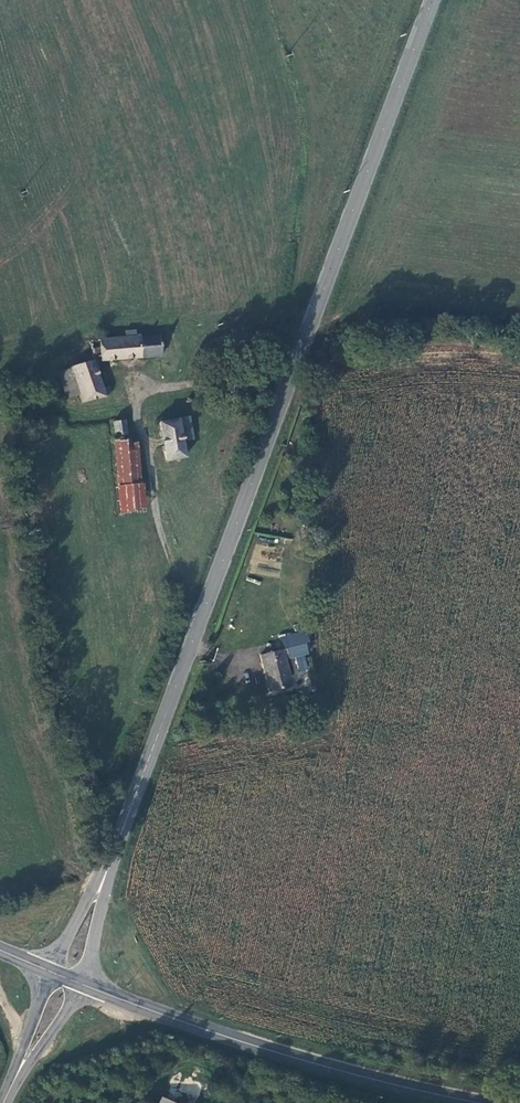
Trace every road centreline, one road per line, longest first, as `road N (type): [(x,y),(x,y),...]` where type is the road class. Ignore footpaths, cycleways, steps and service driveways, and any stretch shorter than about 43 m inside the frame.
road 1 (tertiary): [(432,0),(107,872)]
road 2 (secondary): [(85,984),(257,1046),(484,1102)]
road 3 (track): [(188,643),(129,405)]
road 4 (track): [(291,369),(129,405)]

